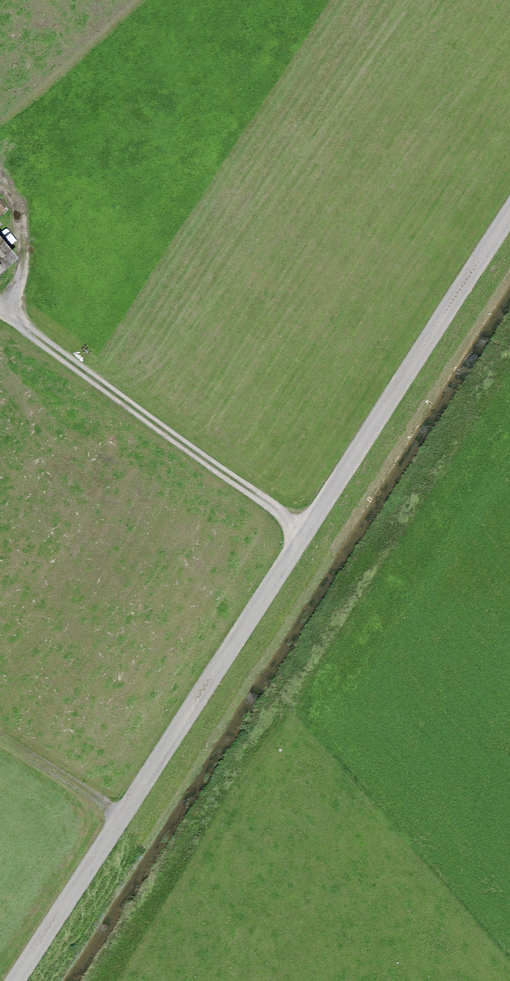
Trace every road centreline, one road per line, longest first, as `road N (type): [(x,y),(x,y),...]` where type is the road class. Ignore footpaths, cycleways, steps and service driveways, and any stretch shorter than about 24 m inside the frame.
road 1 (track): [(14,980),(509,212)]
road 2 (track): [(0,307),(307,531)]
road 3 (track): [(0,733),(125,812)]

